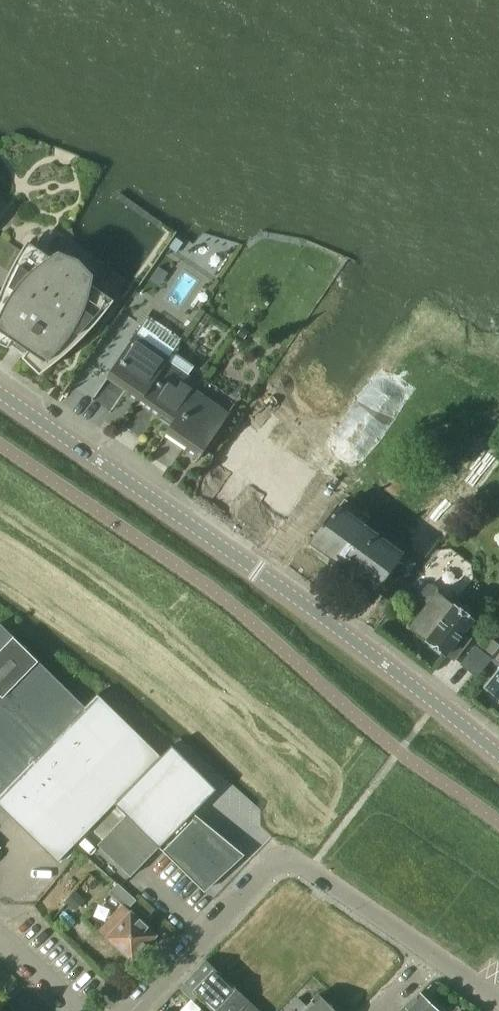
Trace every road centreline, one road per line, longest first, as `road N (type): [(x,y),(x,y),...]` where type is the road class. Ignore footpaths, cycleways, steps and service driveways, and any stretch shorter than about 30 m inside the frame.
road 1 (tertiary): [(0,394),(318,615),(498,755)]
road 2 (residential): [(128,1010),(254,883),(280,867),(306,870),(431,953)]

